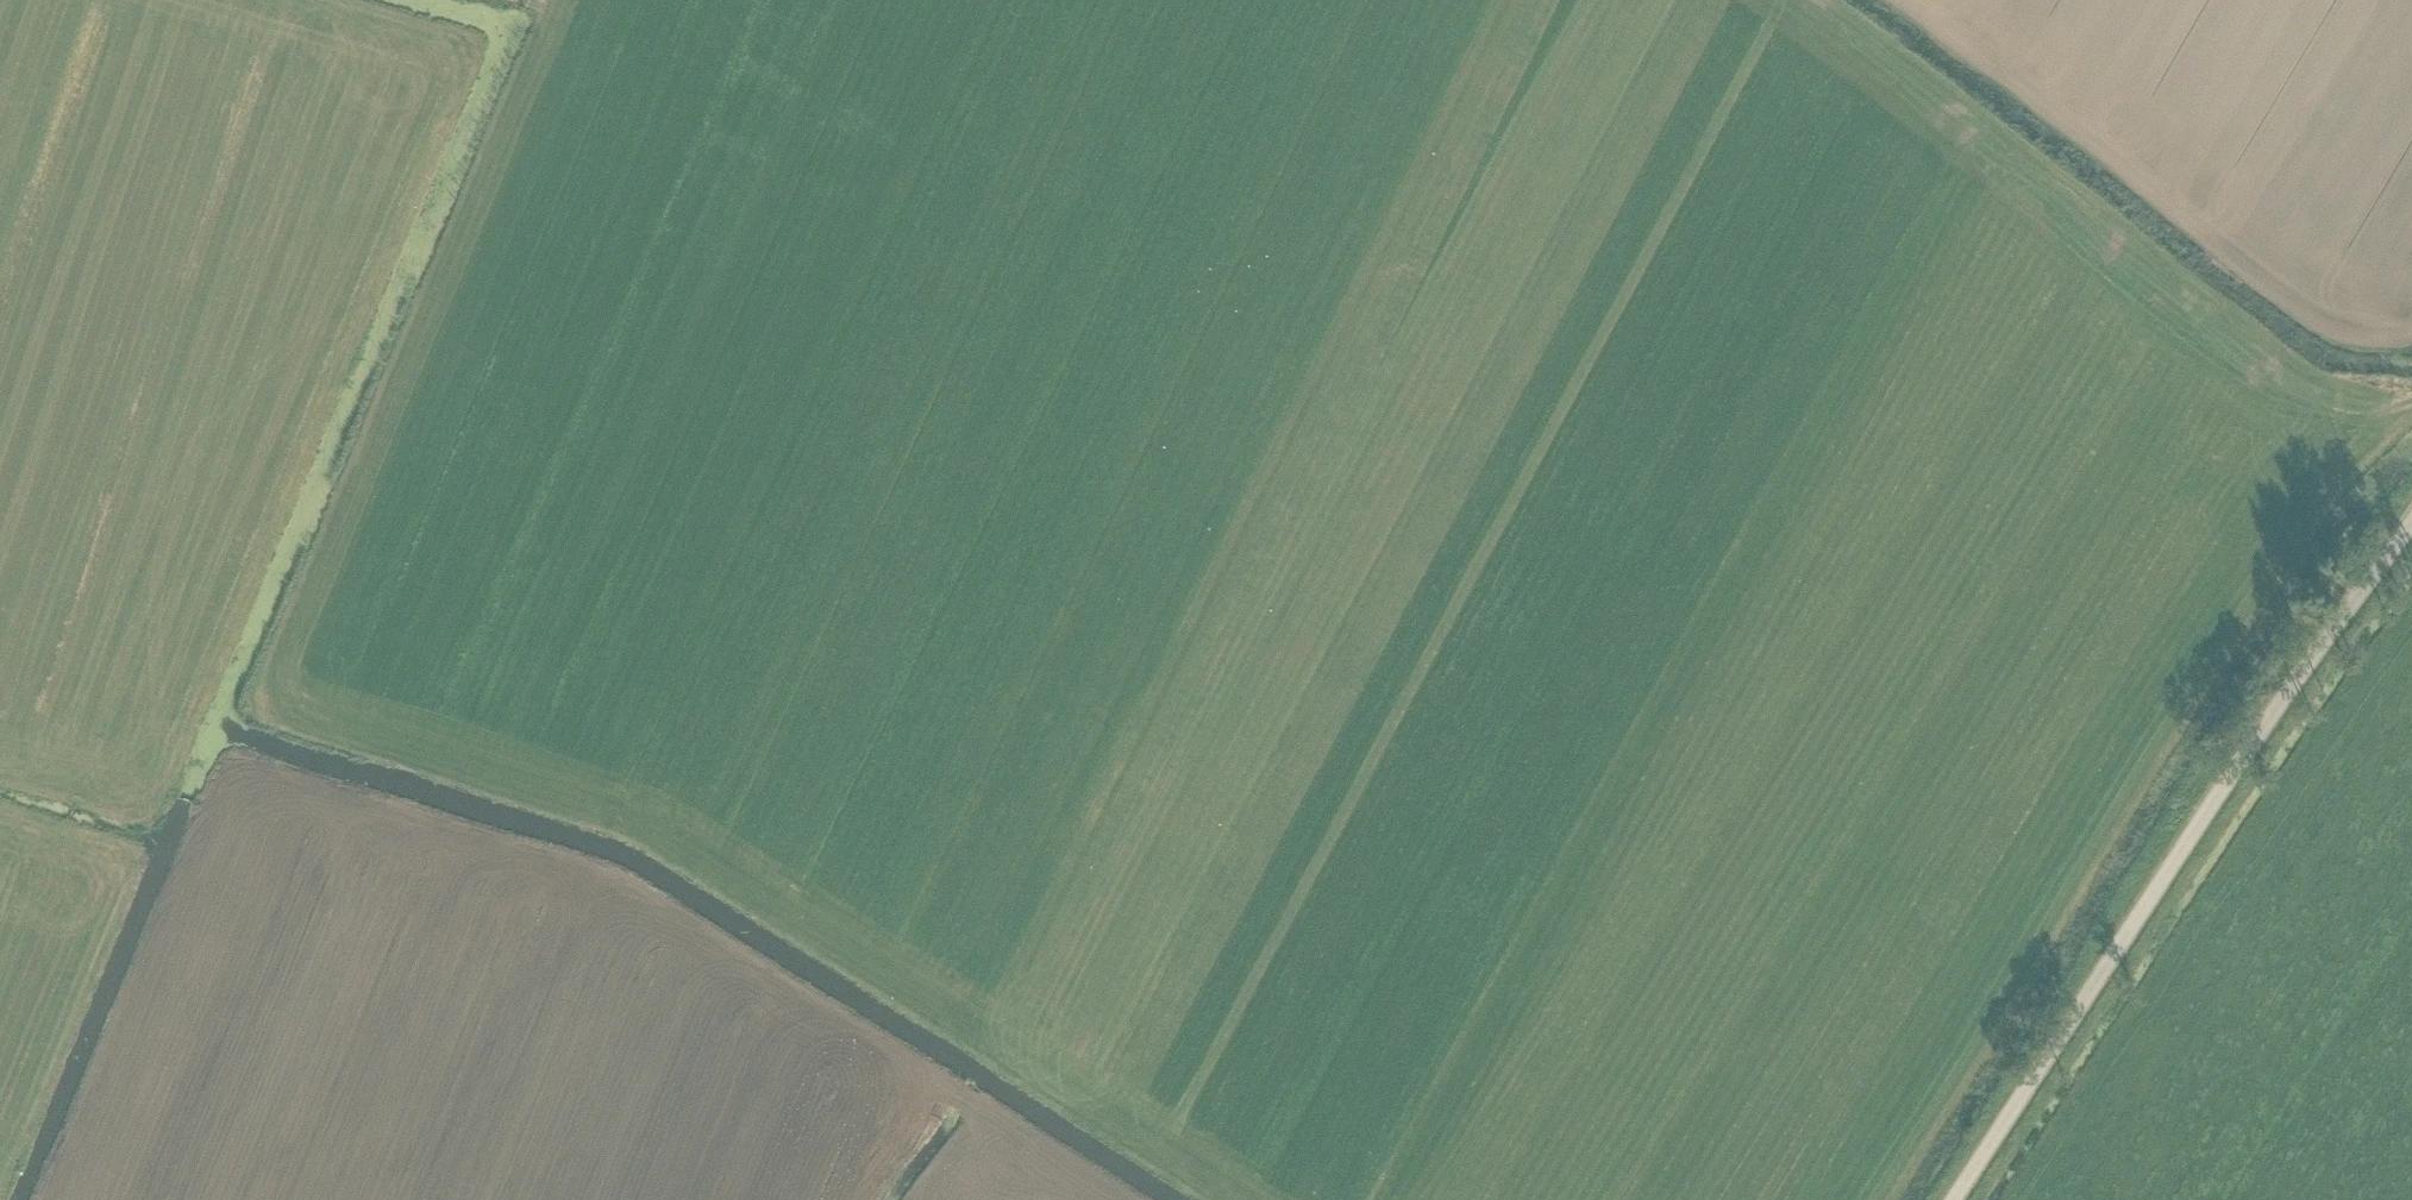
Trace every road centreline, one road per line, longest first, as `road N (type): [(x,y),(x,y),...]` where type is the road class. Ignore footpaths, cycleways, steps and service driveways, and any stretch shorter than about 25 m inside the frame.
road 1 (unclassified): [(1967,1199),(2411,535)]

